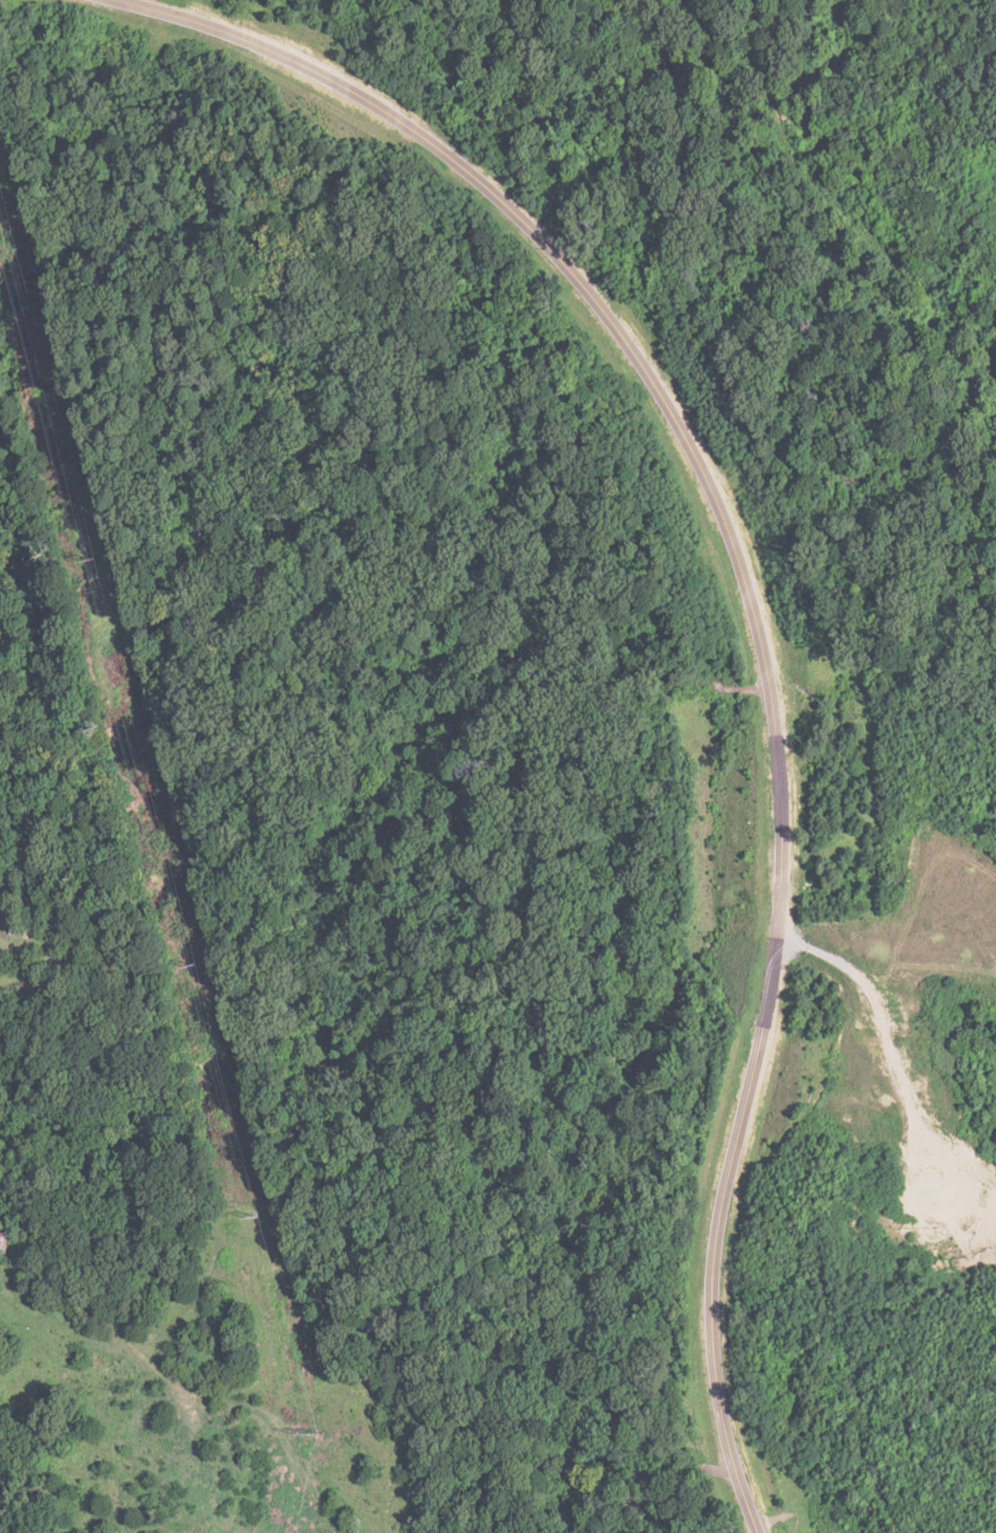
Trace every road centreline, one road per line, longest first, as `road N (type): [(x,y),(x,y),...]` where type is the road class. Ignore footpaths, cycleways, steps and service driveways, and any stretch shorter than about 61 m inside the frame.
road 1 (residential): [(758,1532),(727,1440),(712,1330),(713,1267),(730,1141),(783,896),(785,787),(763,654),(667,404),(535,231),(450,160),(361,98),(243,41),(119,0)]
road 2 (residential): [(345,1532),(263,1407),(192,1389),(152,1365),(66,1288),(0,1270)]

